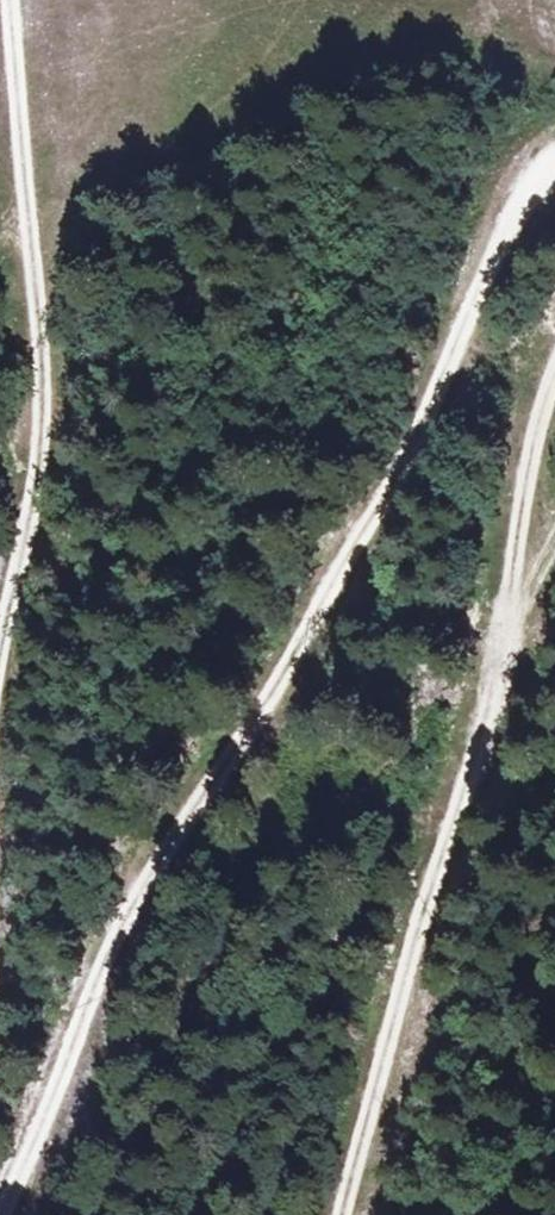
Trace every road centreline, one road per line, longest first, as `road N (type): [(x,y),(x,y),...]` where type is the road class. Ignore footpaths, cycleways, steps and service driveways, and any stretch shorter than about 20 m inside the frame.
road 1 (track): [(3,1214),(68,1083),(116,947),(172,862),(212,774),(303,651),(388,513),(507,255),(554,176)]
road 2 (track): [(554,386),(480,744),(347,1214)]
road 3 (track): [(9,0),(48,466),(0,698)]

